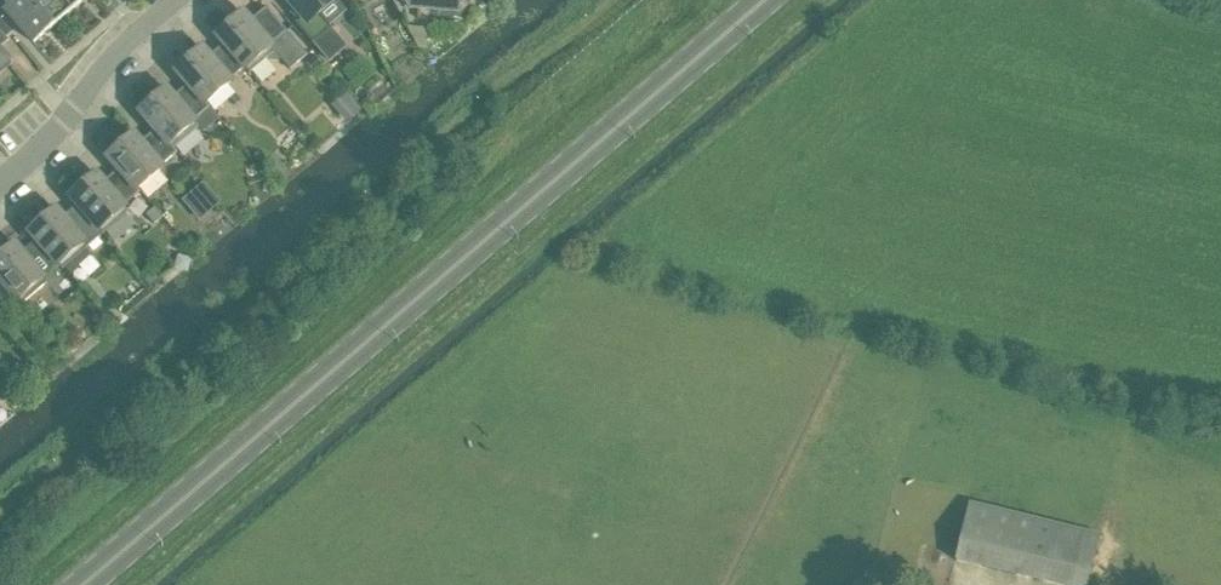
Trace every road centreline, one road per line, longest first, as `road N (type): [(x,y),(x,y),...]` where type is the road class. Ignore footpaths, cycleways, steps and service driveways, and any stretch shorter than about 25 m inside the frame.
road 1 (primary): [(78,584),(761,0)]
road 2 (residential): [(0,184),(65,126),(113,56),(178,0)]

